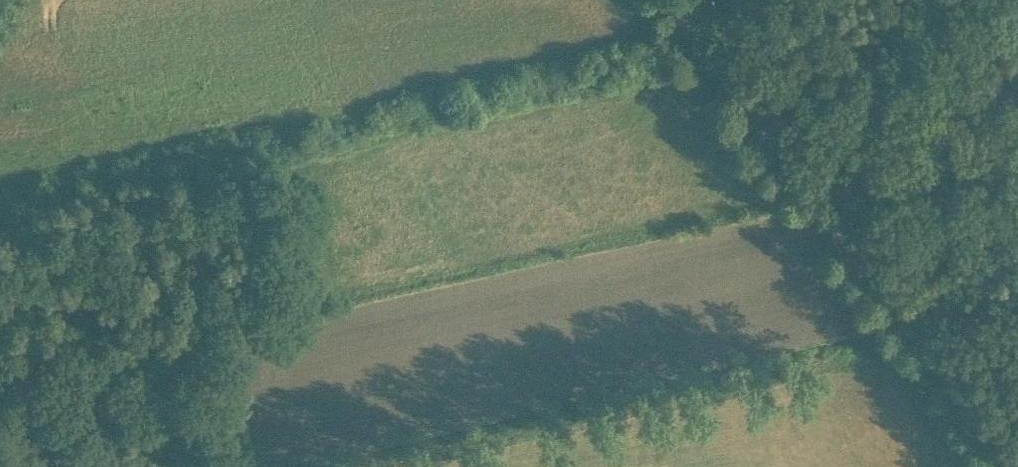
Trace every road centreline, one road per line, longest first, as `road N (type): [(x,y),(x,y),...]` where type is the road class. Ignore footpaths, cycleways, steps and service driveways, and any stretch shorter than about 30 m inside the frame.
road 1 (unclassified): [(1017,464),(678,0)]

